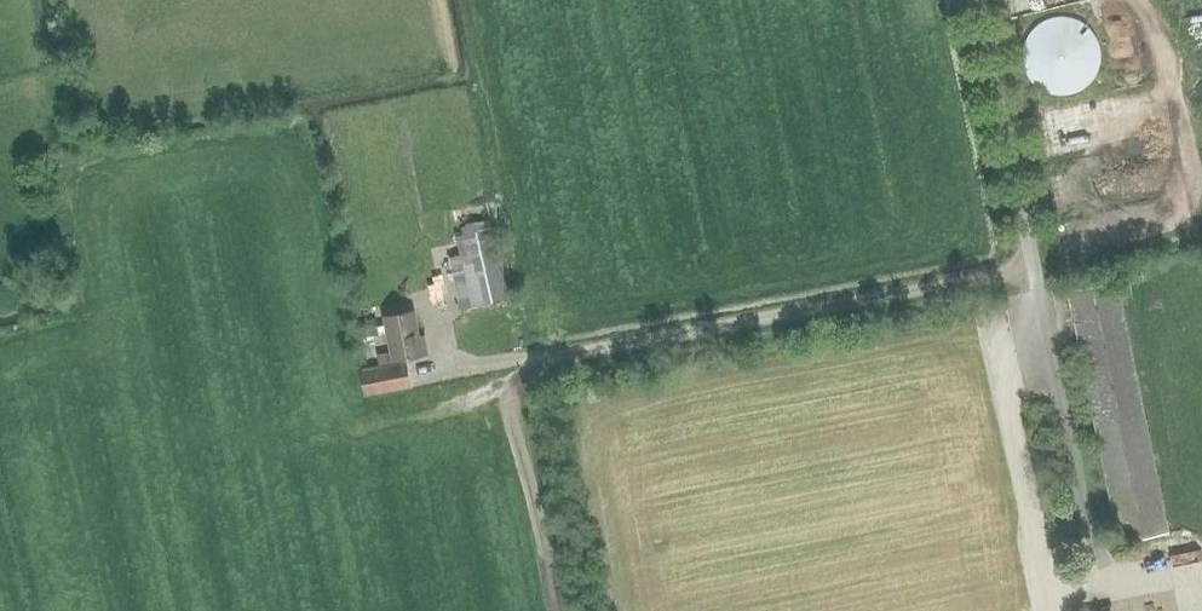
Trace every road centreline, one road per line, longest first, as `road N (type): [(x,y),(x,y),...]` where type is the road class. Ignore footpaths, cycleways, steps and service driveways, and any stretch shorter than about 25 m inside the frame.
road 1 (unclassified): [(547,610),(516,468),(509,398),(522,366),(995,269),(1034,253),(980,0)]

